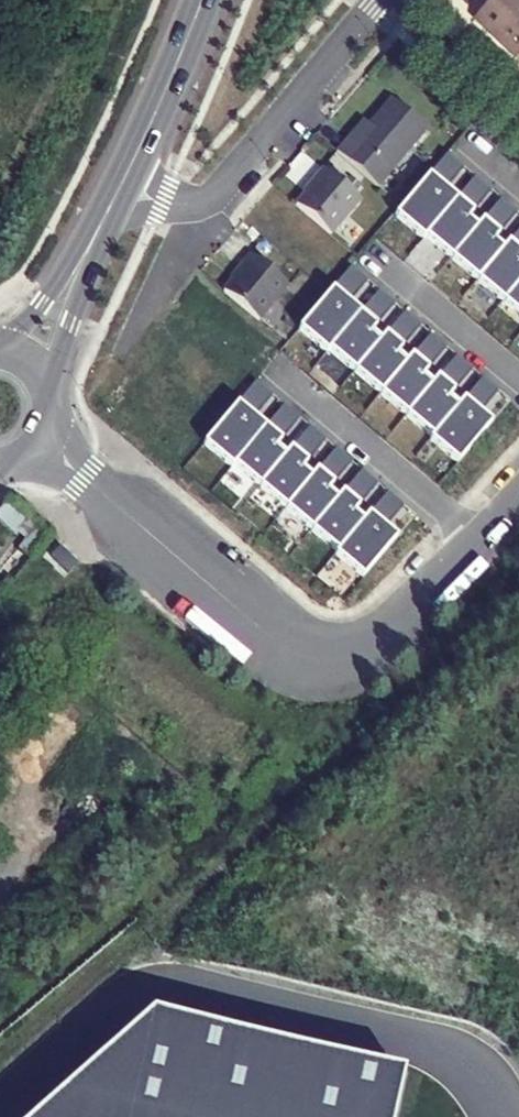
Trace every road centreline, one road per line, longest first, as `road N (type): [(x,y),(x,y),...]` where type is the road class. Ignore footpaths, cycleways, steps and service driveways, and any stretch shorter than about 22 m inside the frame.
road 1 (residential): [(518,499),(385,637),(358,655),(320,660),(280,645),(85,478)]
road 2 (residential): [(120,185),(166,199),(214,190),(378,0)]
road 3 (tertiary): [(201,0),(120,185)]
road 4 (tertiary): [(49,389),(85,253)]
road 5 (tertiary): [(85,253),(0,342)]

